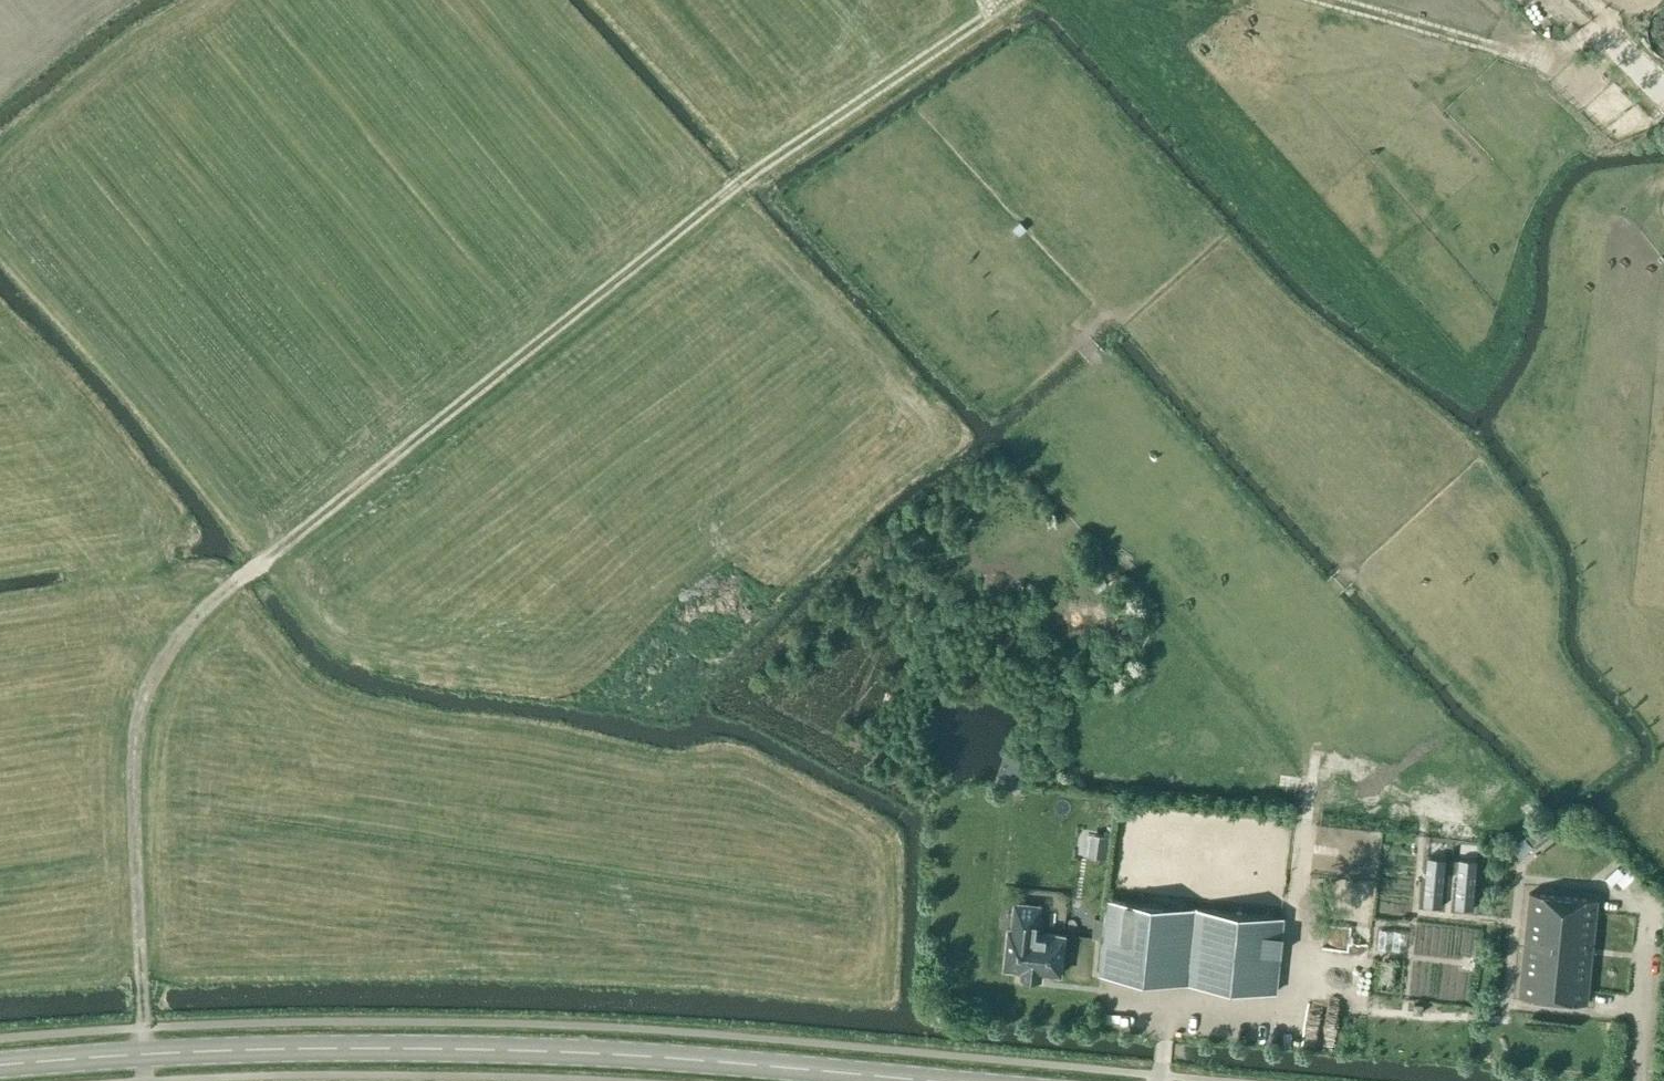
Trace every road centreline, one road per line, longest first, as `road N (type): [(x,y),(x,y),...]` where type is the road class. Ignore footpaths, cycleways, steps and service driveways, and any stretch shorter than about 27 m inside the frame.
road 1 (tertiary): [(885,1080),(580,1053),(395,1048),(0,1067)]

